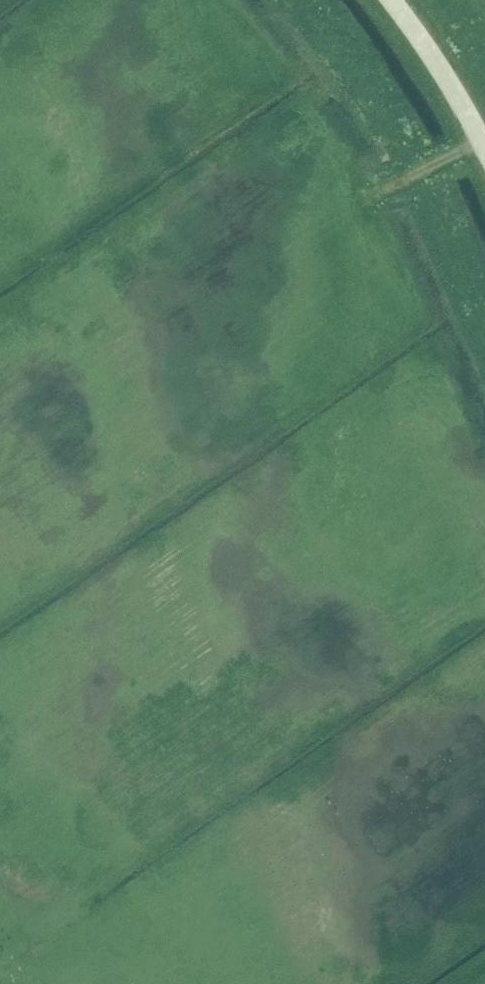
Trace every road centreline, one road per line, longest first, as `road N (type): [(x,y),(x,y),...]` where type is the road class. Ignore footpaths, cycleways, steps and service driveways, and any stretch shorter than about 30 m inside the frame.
road 1 (unclassified): [(484,152),(389,0)]

